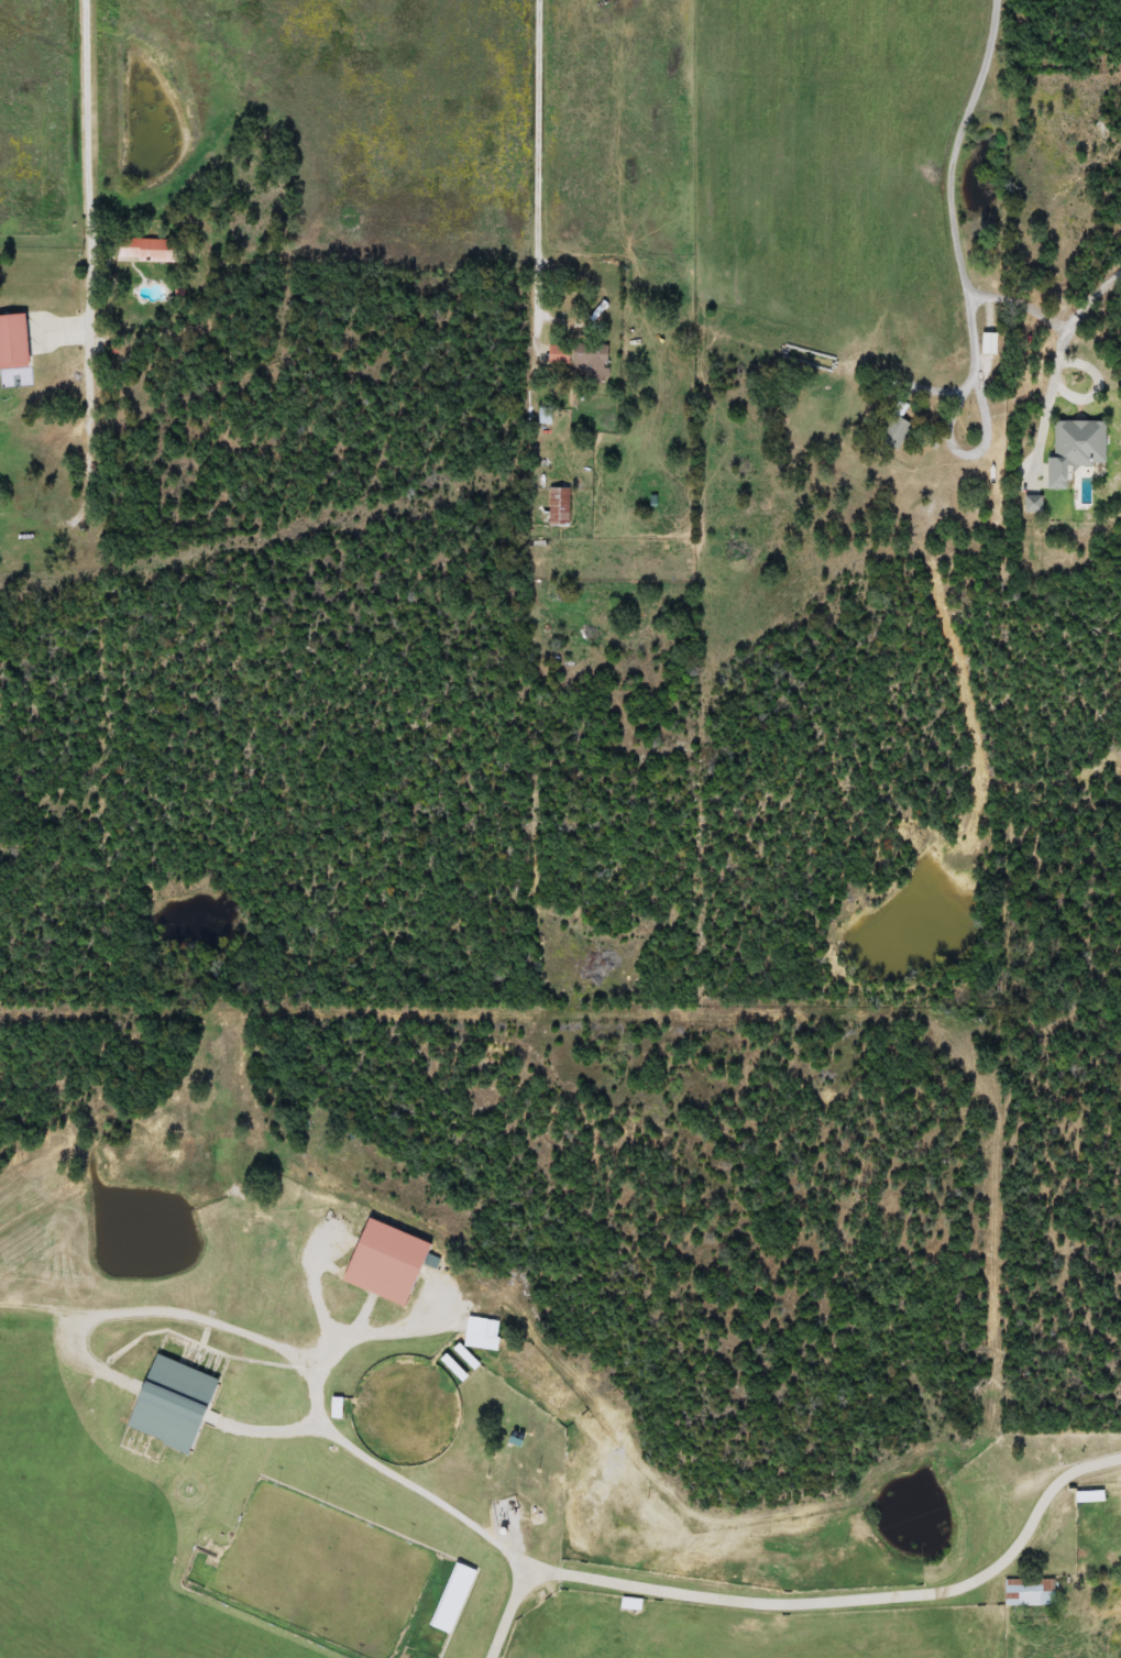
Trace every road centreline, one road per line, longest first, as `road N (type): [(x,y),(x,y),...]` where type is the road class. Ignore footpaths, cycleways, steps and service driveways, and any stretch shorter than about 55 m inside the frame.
road 1 (residential): [(1120,1460),(1079,1471),(1012,1553),(941,1585),(755,1601),(557,1574),(523,1592),(493,1657)]

